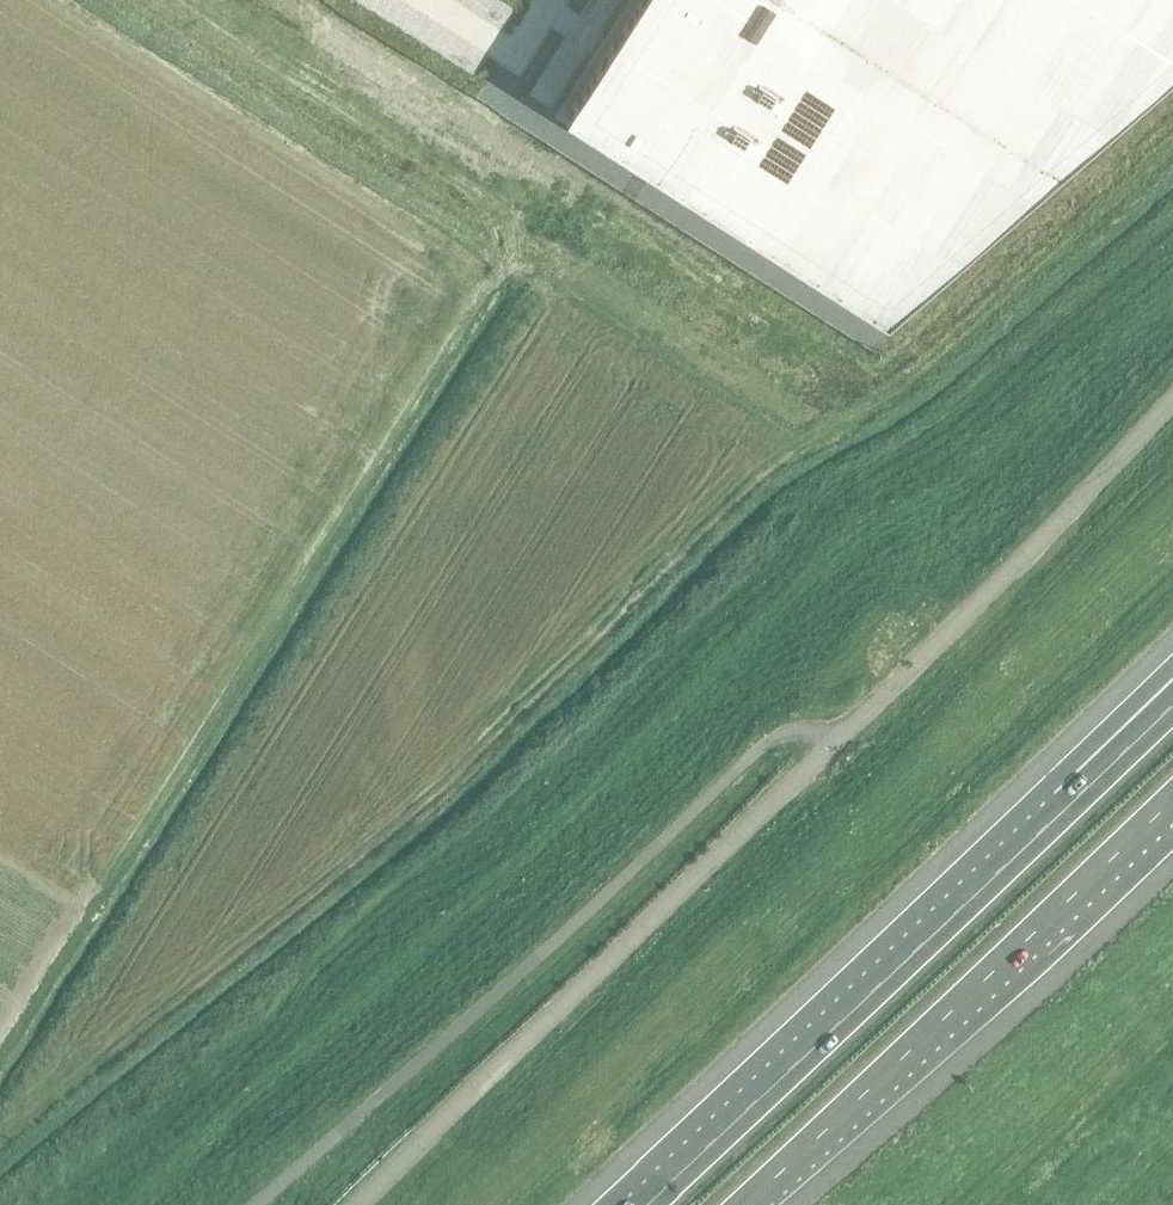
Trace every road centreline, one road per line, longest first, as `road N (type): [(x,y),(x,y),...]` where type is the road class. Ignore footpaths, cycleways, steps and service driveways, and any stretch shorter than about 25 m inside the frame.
road 1 (unclassified): [(1172,403),(1066,523),(359,1204)]
road 2 (motorway): [(1172,704),(644,1204)]
road 3 (motorway): [(745,1204),(1172,798)]

